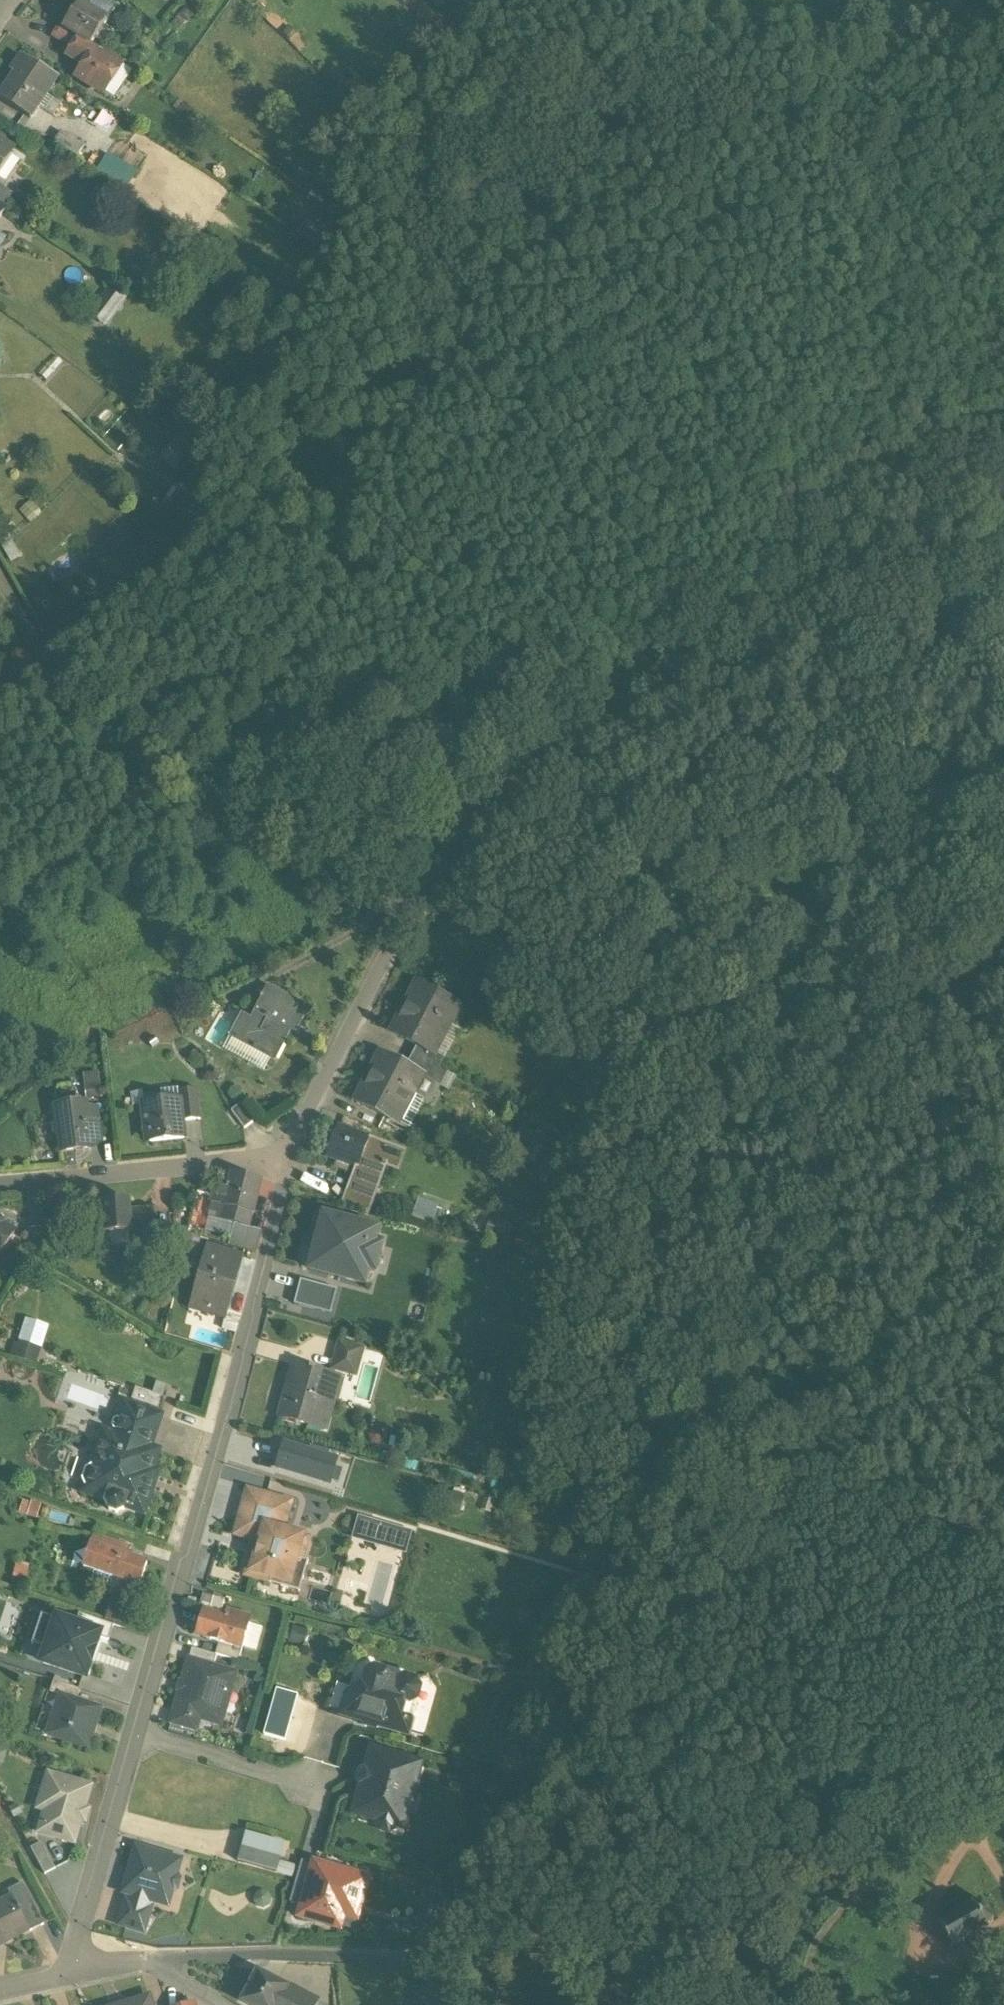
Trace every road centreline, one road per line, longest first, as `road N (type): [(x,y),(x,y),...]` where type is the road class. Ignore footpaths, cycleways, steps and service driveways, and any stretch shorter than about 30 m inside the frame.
road 1 (unclassified): [(405,912),(403,886),(430,840),(471,793),(553,740),(681,684),(933,614),(1003,562)]
road 2 (residential): [(133,1736),(283,1156)]
road 3 (track): [(0,568),(73,693),(172,788),(405,912)]
road 4 (residential): [(149,1962),(440,1960)]
road 5 (residential): [(283,1156),(0,1185)]
road 6 (residential): [(283,1156),(405,912)]
road 7 (residential): [(72,1979),(133,1736)]
road 8 (residential): [(315,1789),(133,1736)]

